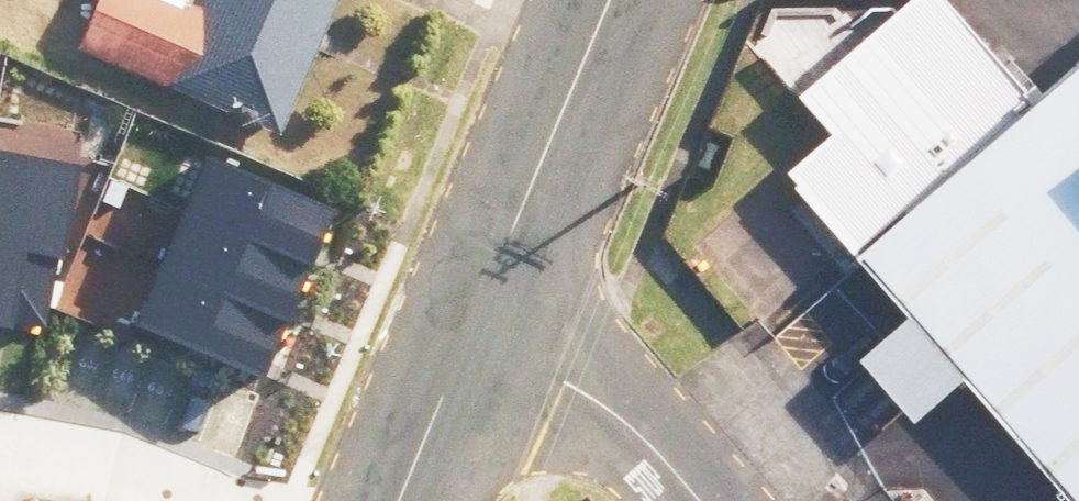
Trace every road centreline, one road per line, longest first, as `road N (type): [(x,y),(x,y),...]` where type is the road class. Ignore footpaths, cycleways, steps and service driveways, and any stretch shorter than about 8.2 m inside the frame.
road 1 (tertiary): [(476,325),(611,0)]
road 2 (residential): [(699,500),(627,422),(573,380),(476,325)]
road 3 (tertiary): [(403,500),(476,325)]

